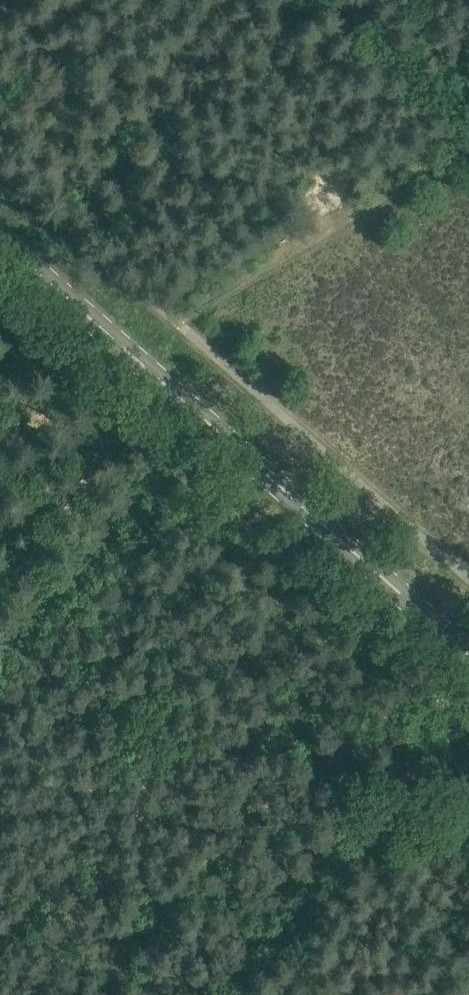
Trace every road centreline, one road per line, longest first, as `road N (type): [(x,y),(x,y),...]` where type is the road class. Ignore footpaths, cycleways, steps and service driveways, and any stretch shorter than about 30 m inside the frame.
road 1 (tertiary): [(468,656),(0,243)]
road 2 (track): [(137,365),(224,290),(468,138)]
road 3 (track): [(236,994),(468,736)]

